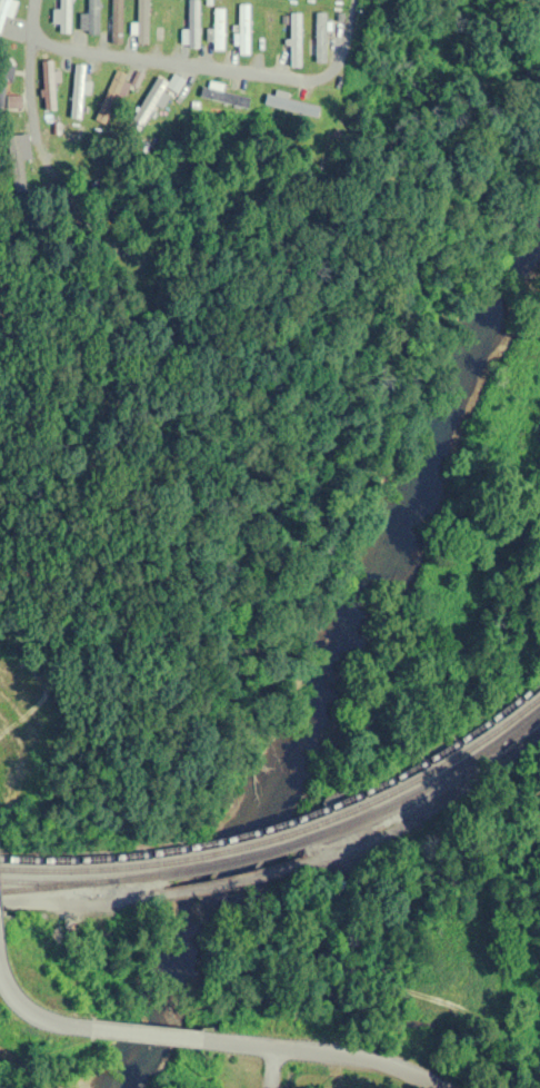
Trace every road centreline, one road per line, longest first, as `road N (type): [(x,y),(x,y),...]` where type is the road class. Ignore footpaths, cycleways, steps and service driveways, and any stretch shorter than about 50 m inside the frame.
road 1 (residential): [(36,0),(32,34),(68,51),(304,80),(323,77),(339,61),(355,0)]
road 2 (tertiary): [(441,1087),(333,1052),(201,1038)]
road 3 (residential): [(32,34),(28,91),(64,199)]

